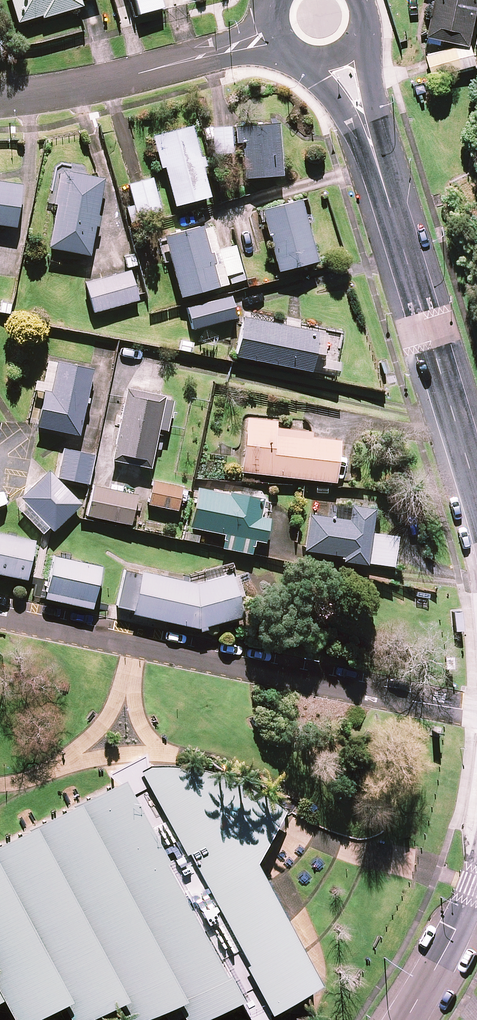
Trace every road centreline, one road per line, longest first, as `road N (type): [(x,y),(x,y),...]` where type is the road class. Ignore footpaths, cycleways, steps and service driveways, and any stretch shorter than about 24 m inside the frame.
road 1 (tertiary): [(476,492),(375,157)]
road 2 (residential): [(0,96),(190,59)]
road 3 (tertiary): [(408,1019),(476,876)]

